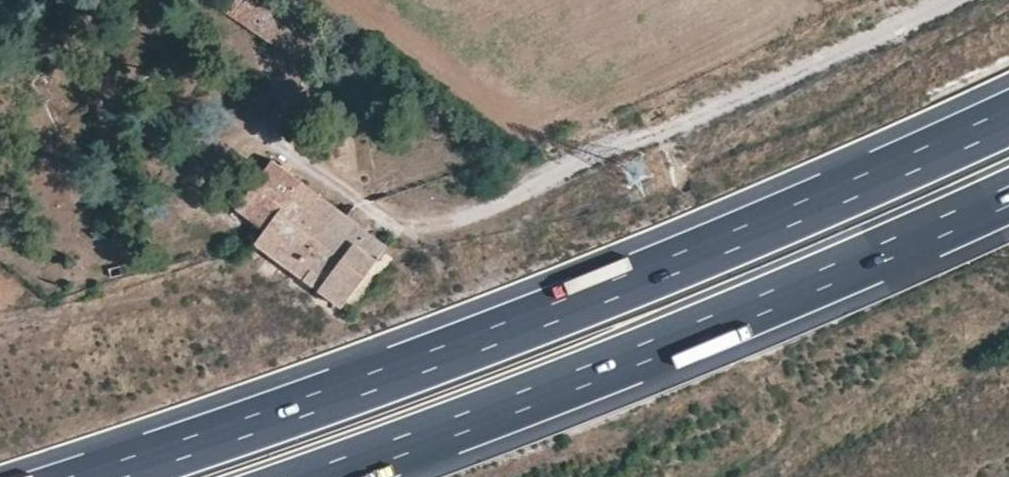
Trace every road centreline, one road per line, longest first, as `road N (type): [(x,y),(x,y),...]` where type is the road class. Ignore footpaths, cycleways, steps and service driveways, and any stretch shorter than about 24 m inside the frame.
road 1 (motorway): [(1008,118),(435,359),(97,476)]
road 2 (motorway): [(315,476),(707,328),(1008,196)]
road 3 (unclassified): [(444,230),(955,0)]

